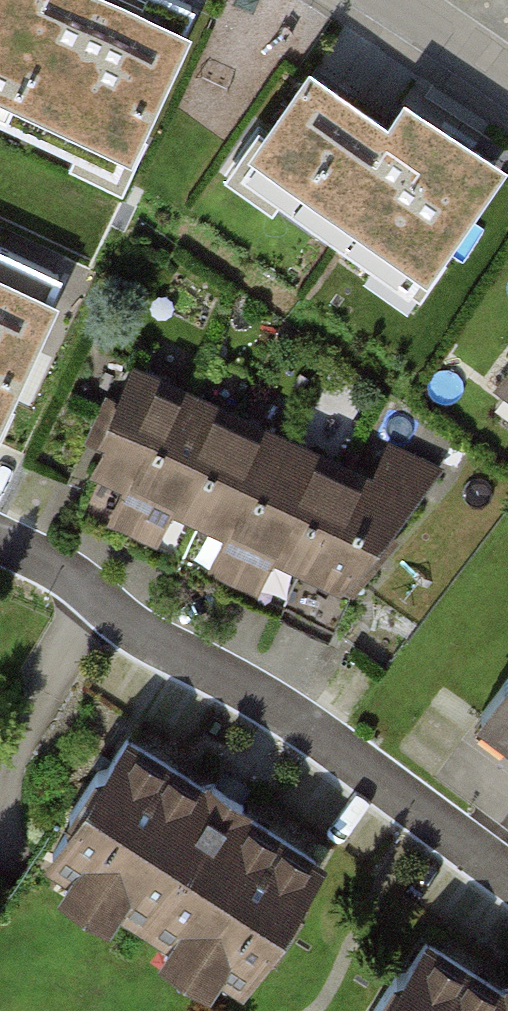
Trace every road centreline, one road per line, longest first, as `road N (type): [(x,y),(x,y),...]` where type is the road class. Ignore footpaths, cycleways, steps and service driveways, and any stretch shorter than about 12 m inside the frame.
road 1 (residential): [(0,542),(77,580),(157,644),(314,730),(507,875)]
road 2 (residential): [(507,84),(390,0)]

